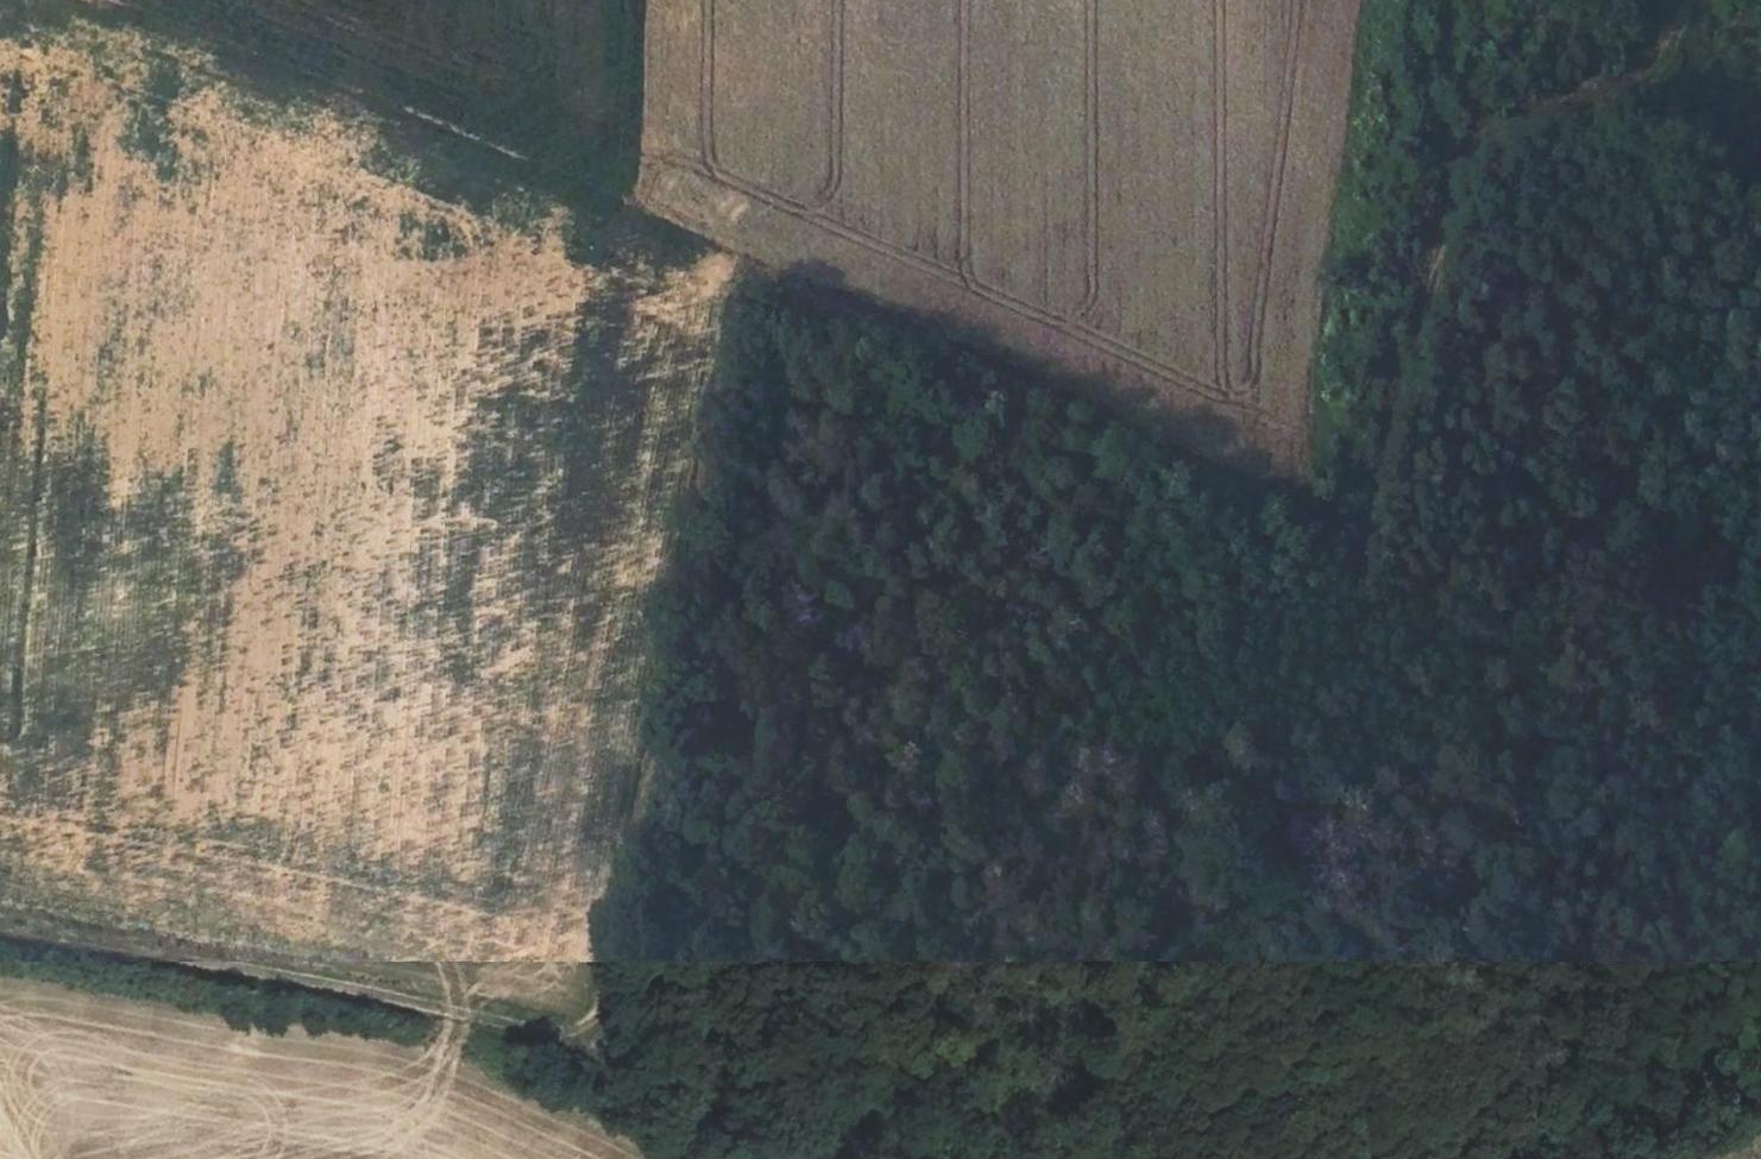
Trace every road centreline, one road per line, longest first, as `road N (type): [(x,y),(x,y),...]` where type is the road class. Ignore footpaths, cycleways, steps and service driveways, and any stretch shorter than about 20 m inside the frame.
road 1 (track): [(1681,0),(1665,20),(1492,67),(1393,423),(1353,446),(793,213),(756,226),(680,521),(625,925),(592,1025),(545,1035),(0,929)]

